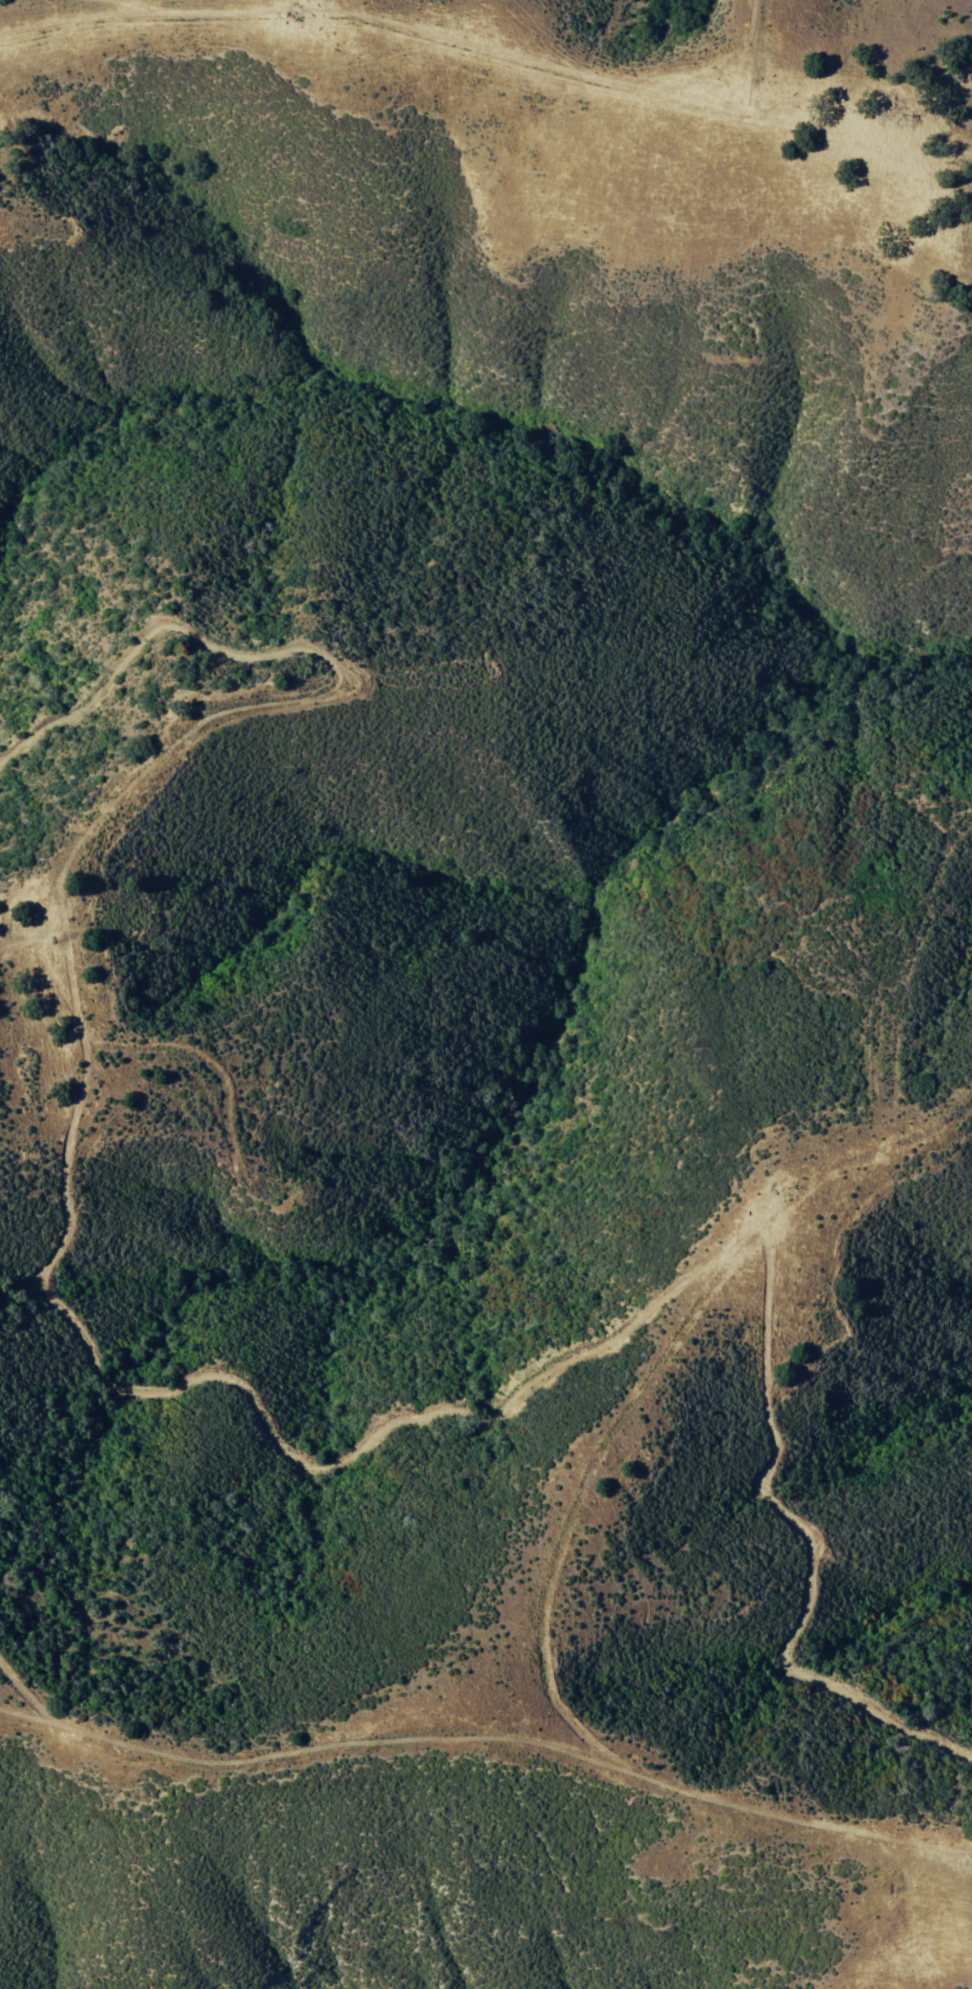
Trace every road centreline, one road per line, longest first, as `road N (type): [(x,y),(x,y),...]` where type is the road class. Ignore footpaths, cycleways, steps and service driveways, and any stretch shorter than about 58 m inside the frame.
road 1 (track): [(971,1902),(804,1872),(493,1771),(139,1787),(0,1750)]

